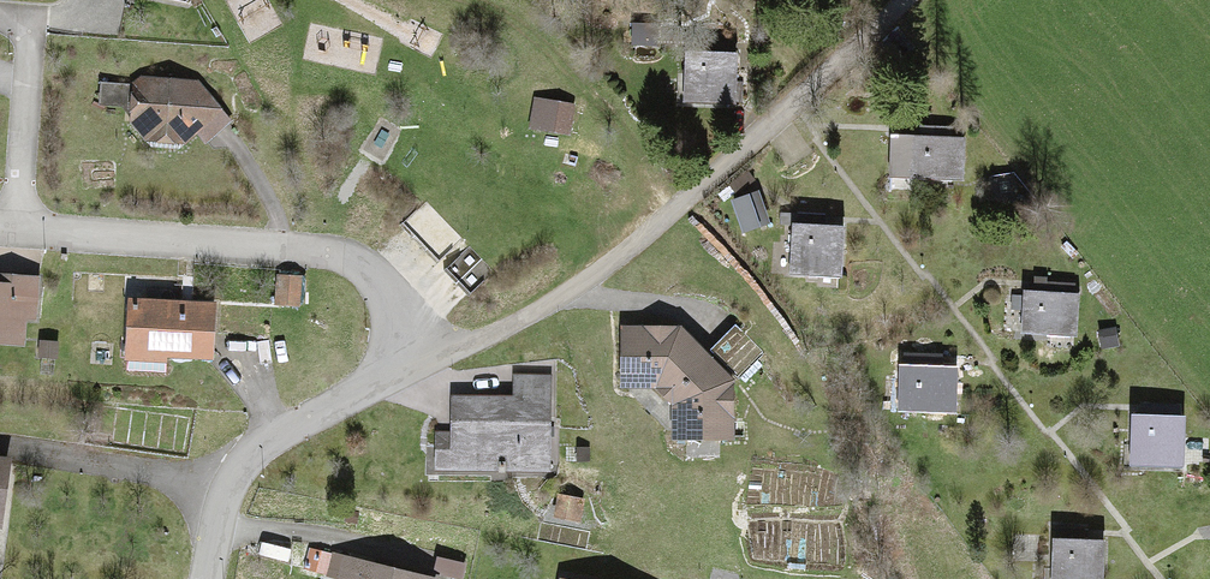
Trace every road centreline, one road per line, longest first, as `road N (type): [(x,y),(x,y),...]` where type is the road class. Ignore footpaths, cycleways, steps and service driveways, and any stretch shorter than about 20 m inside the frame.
road 1 (unclassified): [(389,365),(478,340),(594,278),(772,130),(908,0)]
road 2 (residential): [(389,365),(391,312),(372,272),(330,255),(0,226)]
road 3 (residential): [(204,578),(218,495),(248,452),(389,365)]

